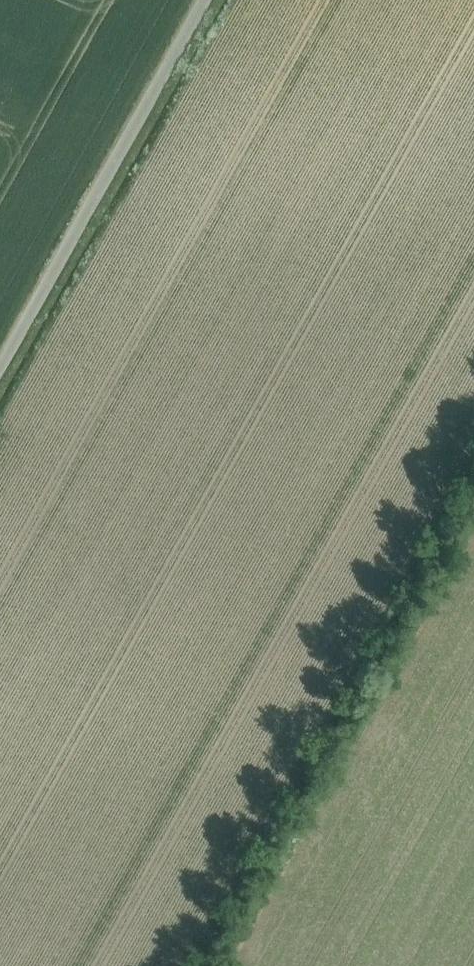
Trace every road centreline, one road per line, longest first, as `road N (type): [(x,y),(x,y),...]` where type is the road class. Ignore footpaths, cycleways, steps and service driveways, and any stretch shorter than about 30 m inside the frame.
road 1 (track): [(212,0),(0,378)]

